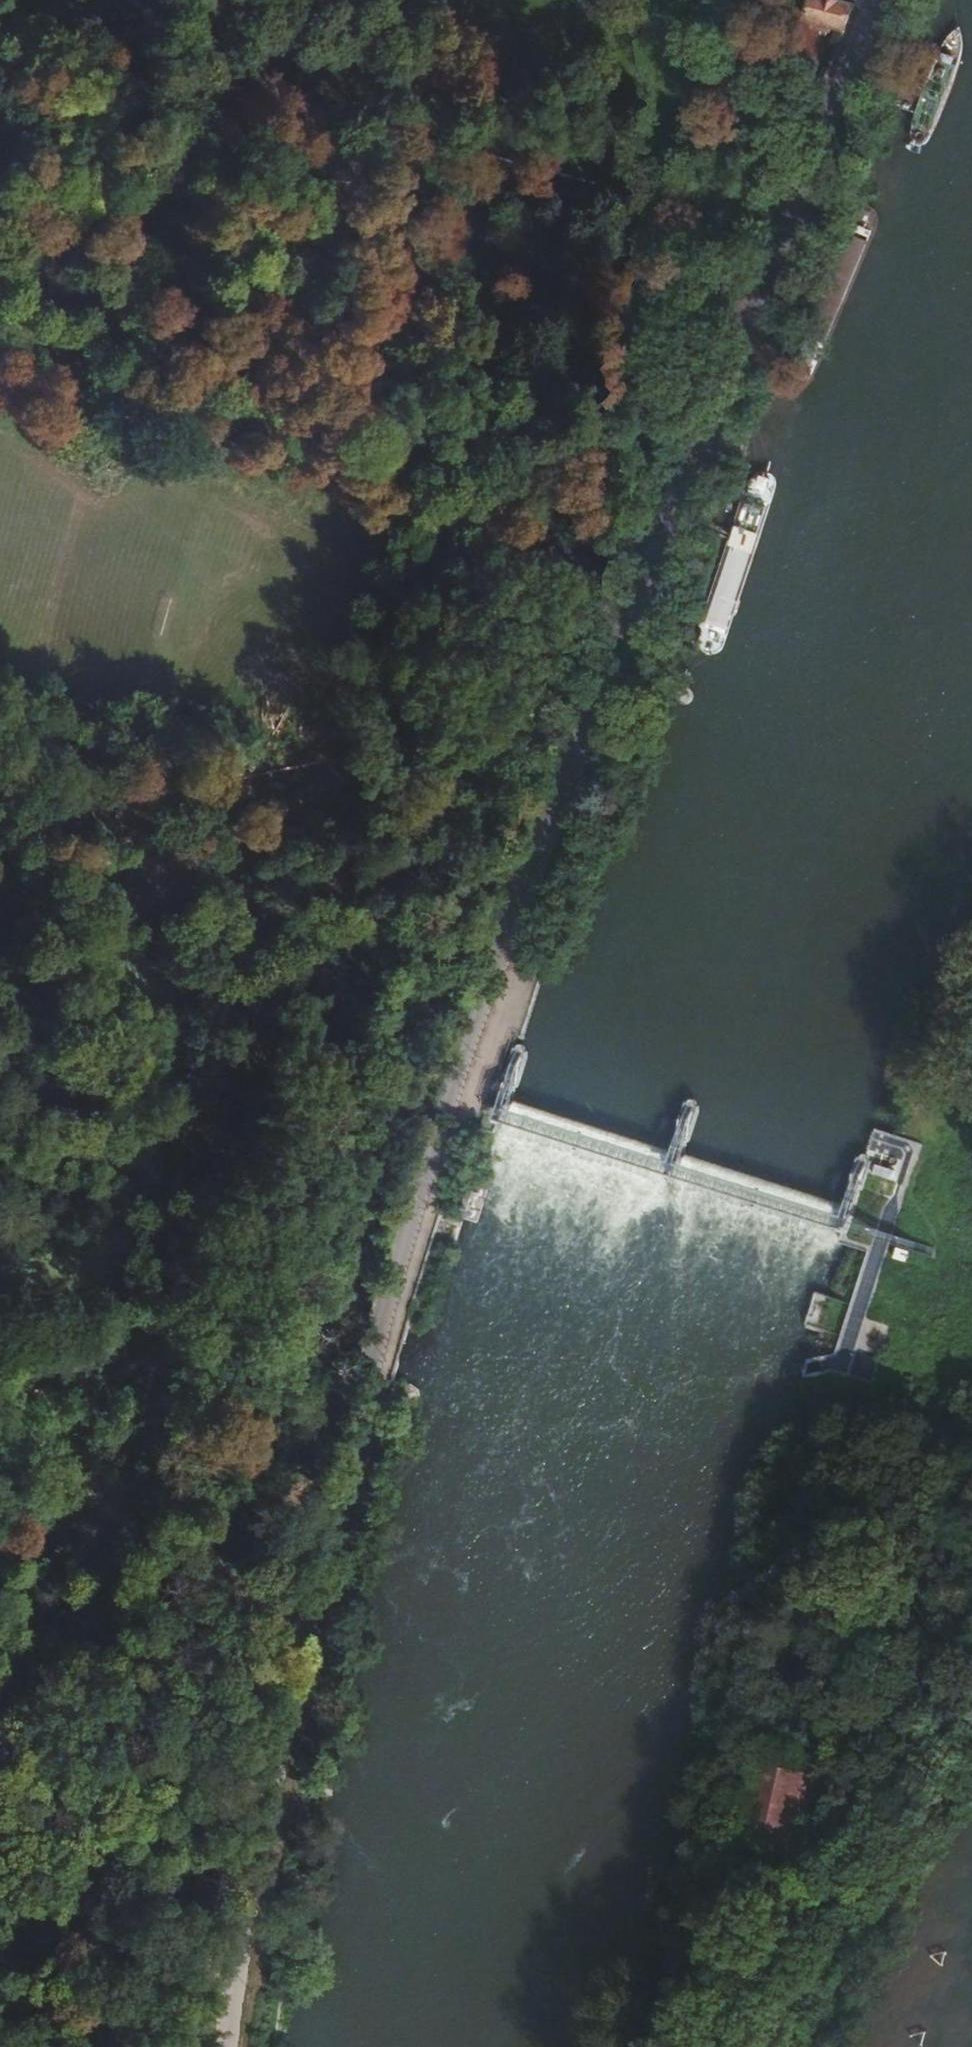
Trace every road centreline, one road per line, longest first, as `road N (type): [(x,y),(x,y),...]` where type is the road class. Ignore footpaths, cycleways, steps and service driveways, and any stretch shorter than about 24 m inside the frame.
road 1 (residential): [(248,2046),(420,1223),(883,0)]

